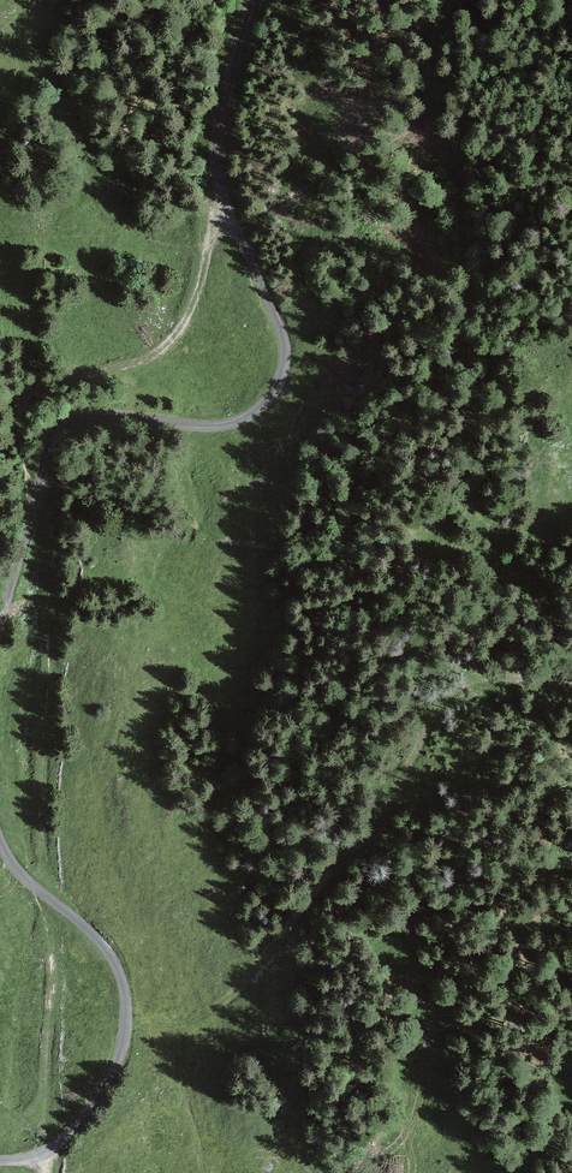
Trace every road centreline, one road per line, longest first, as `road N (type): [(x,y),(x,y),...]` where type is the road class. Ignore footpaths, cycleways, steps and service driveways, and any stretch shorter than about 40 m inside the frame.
road 1 (unclassified): [(249,0),(223,100),(217,174),(283,334),(281,378),(262,404),(228,423),(109,415),(63,433),(49,456),(0,628)]
road 2 (track): [(127,1027),(195,1021),(260,967),(385,809),(449,689),(492,676),(571,683)]
road 3 (unclassified): [(0,837),(25,878),(102,945),(128,1009),(114,1069),(73,1129),(44,1153),(0,1159)]
road 4 (track): [(223,202),(191,310),(174,336),(139,362),(42,388),(23,404),(19,423)]

